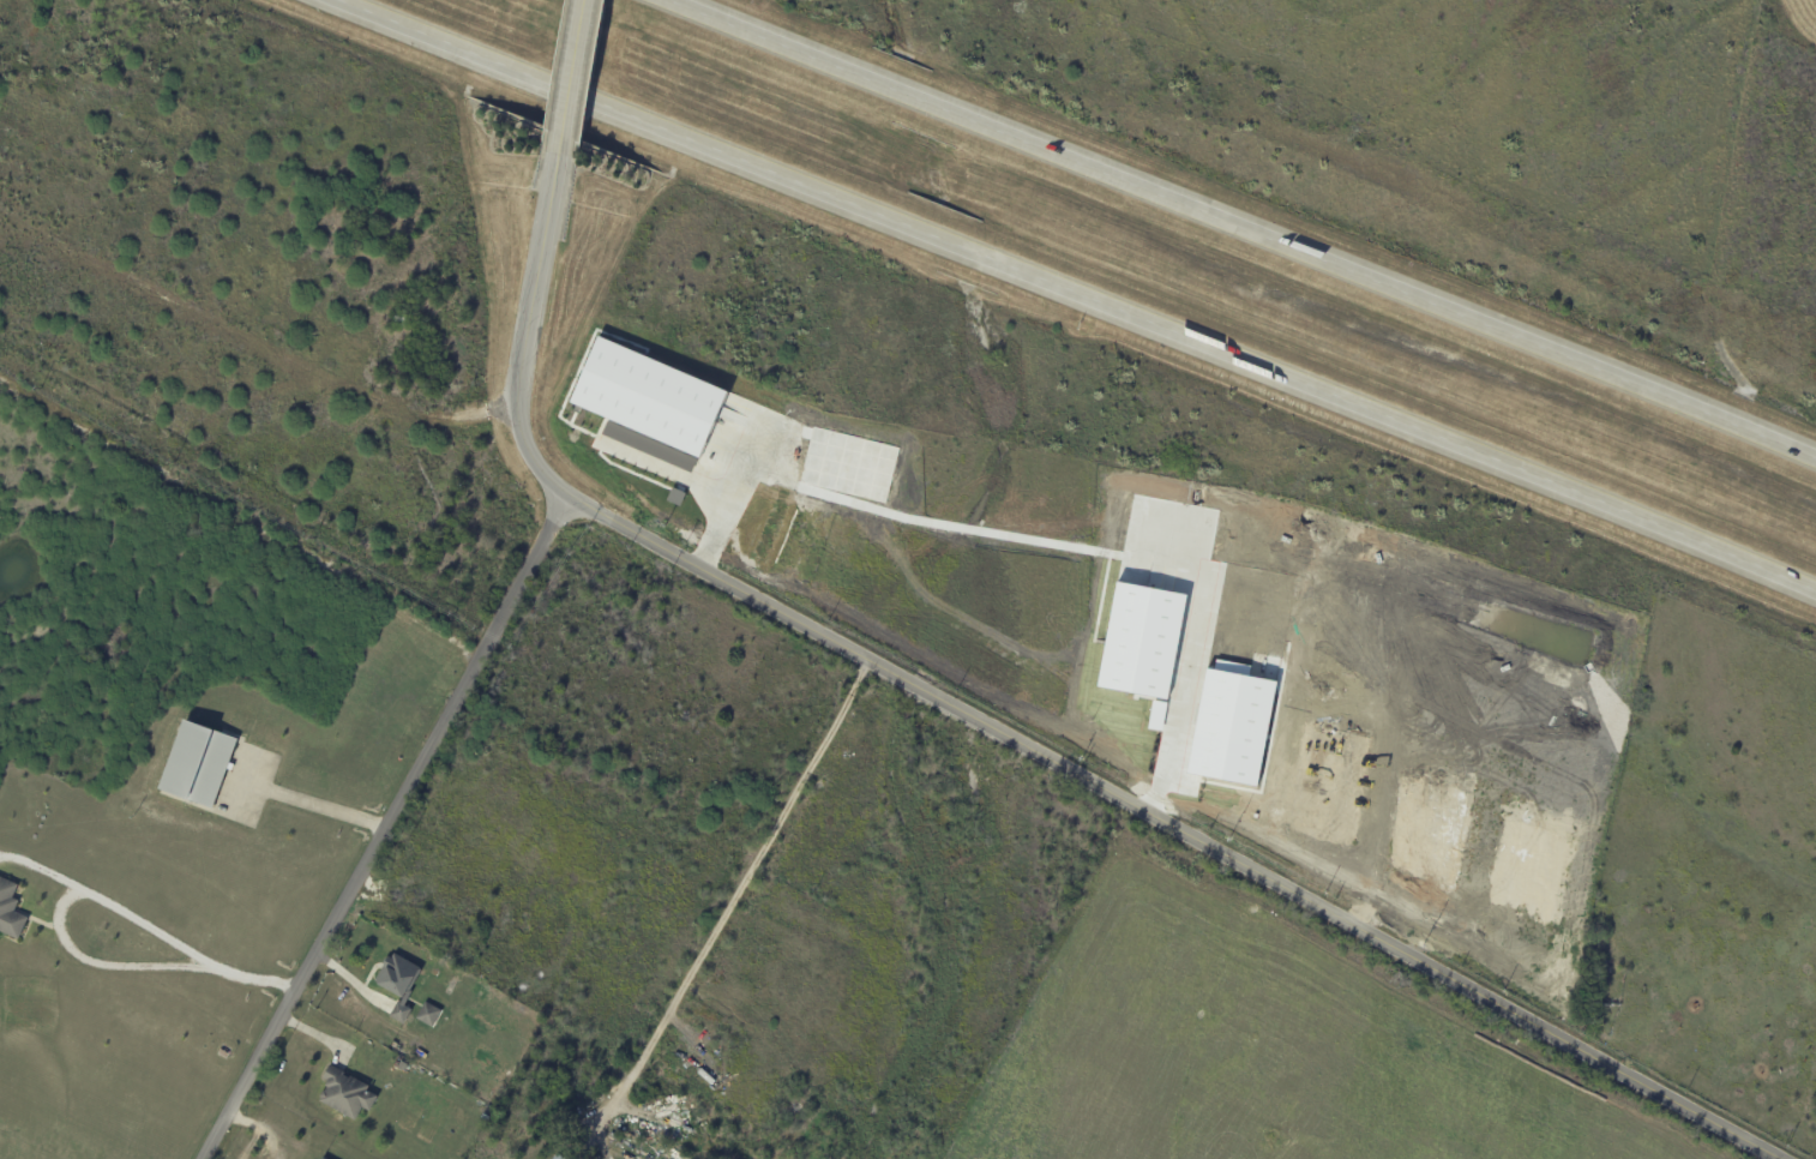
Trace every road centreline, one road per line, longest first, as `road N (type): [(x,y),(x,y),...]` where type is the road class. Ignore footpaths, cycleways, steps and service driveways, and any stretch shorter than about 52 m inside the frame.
road 1 (residential): [(554,143),(518,407),(539,473),(565,500),(1777,1158)]
road 2 (motorway): [(306,0),(1815,613)]
road 3 (motorway): [(1815,455),(665,0)]
road 4 (residential): [(202,1158),(565,500)]
road 5 (track): [(0,387),(480,660)]
road 6 (residential): [(600,1121),(659,1035),(870,662)]
road 7 (residential): [(1289,894),(1209,1074),(1200,1158)]
road 8 (residential): [(581,0),(554,143)]

